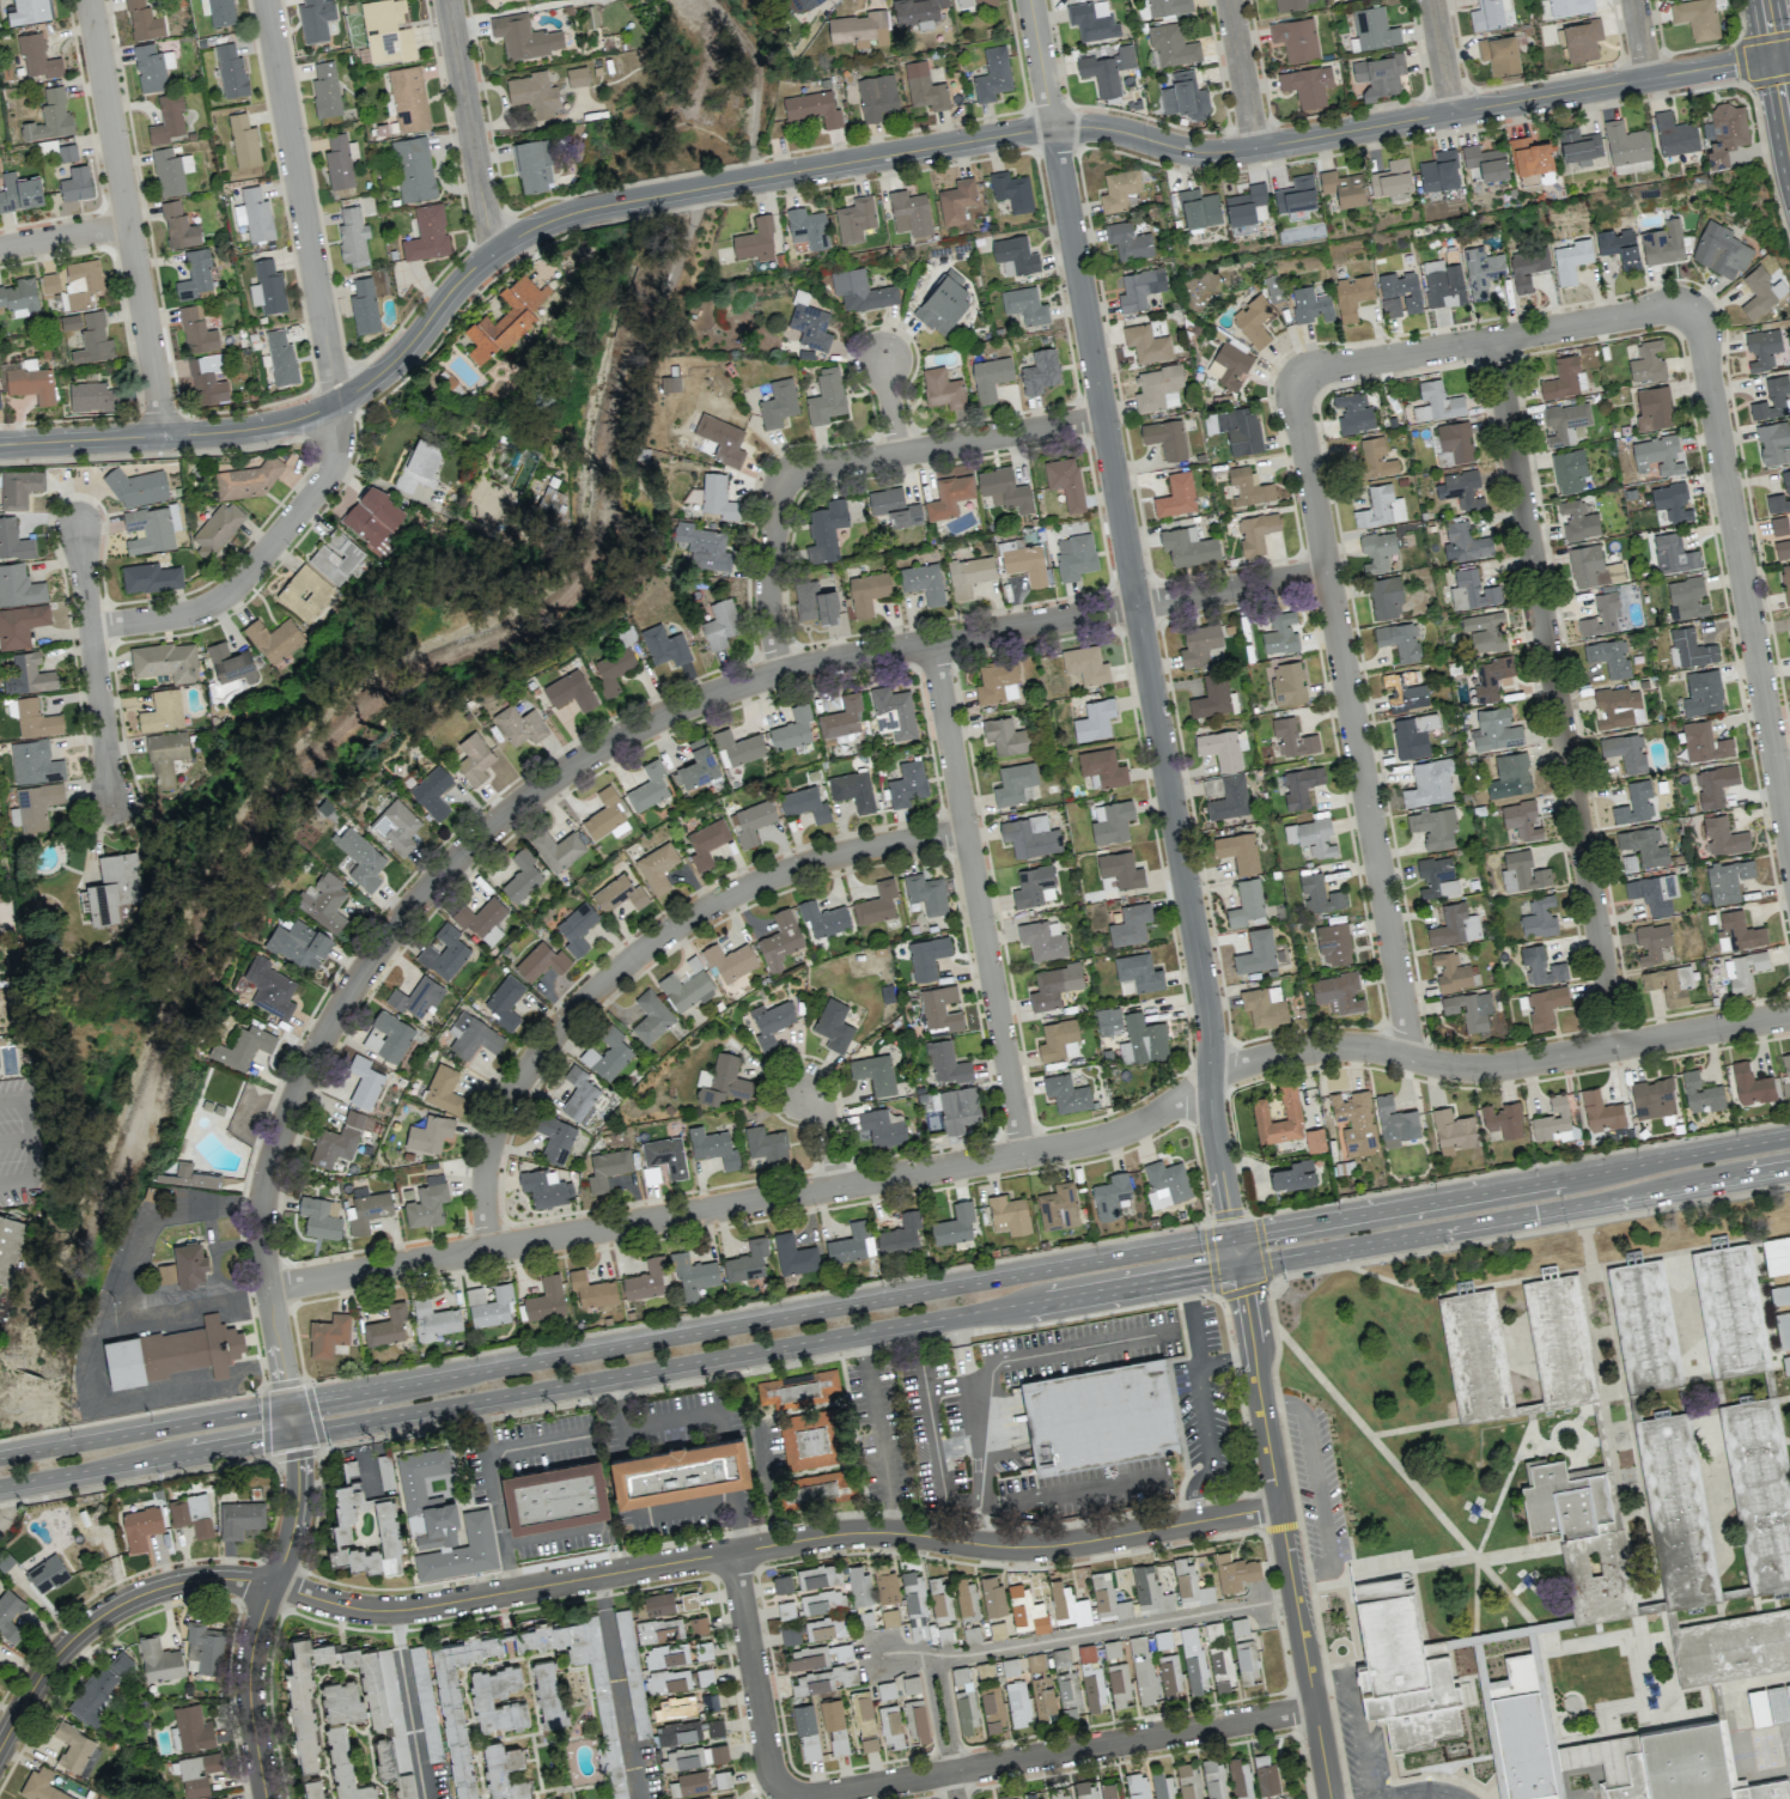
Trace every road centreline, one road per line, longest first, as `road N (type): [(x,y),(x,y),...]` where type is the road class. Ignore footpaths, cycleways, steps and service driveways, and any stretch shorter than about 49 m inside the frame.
road 1 (residential): [(267,1287),(1089,1141),(1137,1124),(1232,1066),(1303,1049),(1357,1045),(1493,1066),(1789,1014)]
road 2 (residential): [(288,1406),(258,1223),(274,1142),(316,1046),(364,967),(422,893),(512,808),(635,727),(779,671),(1325,572)]
road 3 (residential): [(0,1757),(77,1641),(133,1597),(190,1580),(248,1580),(343,1606),(404,1610),(840,1534),(1040,1545),(1277,1507)]
road 4 (secondary): [(0,1486),(1236,1265)]
road 5 (secondary): [(1231,1238),(0,1459)]
road 6 (residential): [(1207,1017),(1051,127)]
road 7 (residential): [(89,627),(178,615),(217,600),(331,466),(331,379),(265,0)]
road 8 (tertiary): [(1051,127),(1113,129),(1220,152),(1789,52)]
road 9 (residential): [(1615,1046),(1492,339)]
road 10 (residential): [(488,1248),(483,1169),(500,1113),(547,1044),(625,962),(719,900),(786,870),(964,831)]
road 11 (tertiary): [(0,445),(223,432),(305,415),(376,376),(458,280),(516,236),(620,202)]
road 12 (residential): [(1411,1058),(1292,396),(1296,378)]
road 13 (secondary): [(1789,1137),(1231,1238)]
road 14 (secondary): [(1236,1265),(1789,1167)]
road 15 (residential): [(1789,853),(1694,315)]
road 16 (residential): [(1236,1265),(1329,1798)]
road 17 (residential): [(784,1791),(812,1798),(1314,1708)]
road 18 (residential): [(1021,1154),(931,642)]
road 19 (residential): [(162,434),(90,0)]
road 20 (residential): [(1296,378),(1315,367),(1663,306),(1694,315)]
road 21 (tertiary): [(680,192),(1051,127)]
road 22 (residential): [(293,1434),(297,1514),(249,1666),(265,1798)]
road 23 (residential): [(785,473),(1102,418)]
road 24 (residential): [(111,806),(75,524)]
road 25 (residential): [(491,254),(447,0)]
road 26 (residential): [(731,1552),(767,1767),(784,1791)]
road 27 (residential): [(1231,1238),(1210,1107),(1207,1017)]
road 28 (residential): [(779,671),(767,567),(785,473)]
road 29 (residential): [(1254,147),(1228,0)]
road 30 (residential): [(0,249),(128,227)]
road 31 (residential): [(1051,127),(1029,0)]

